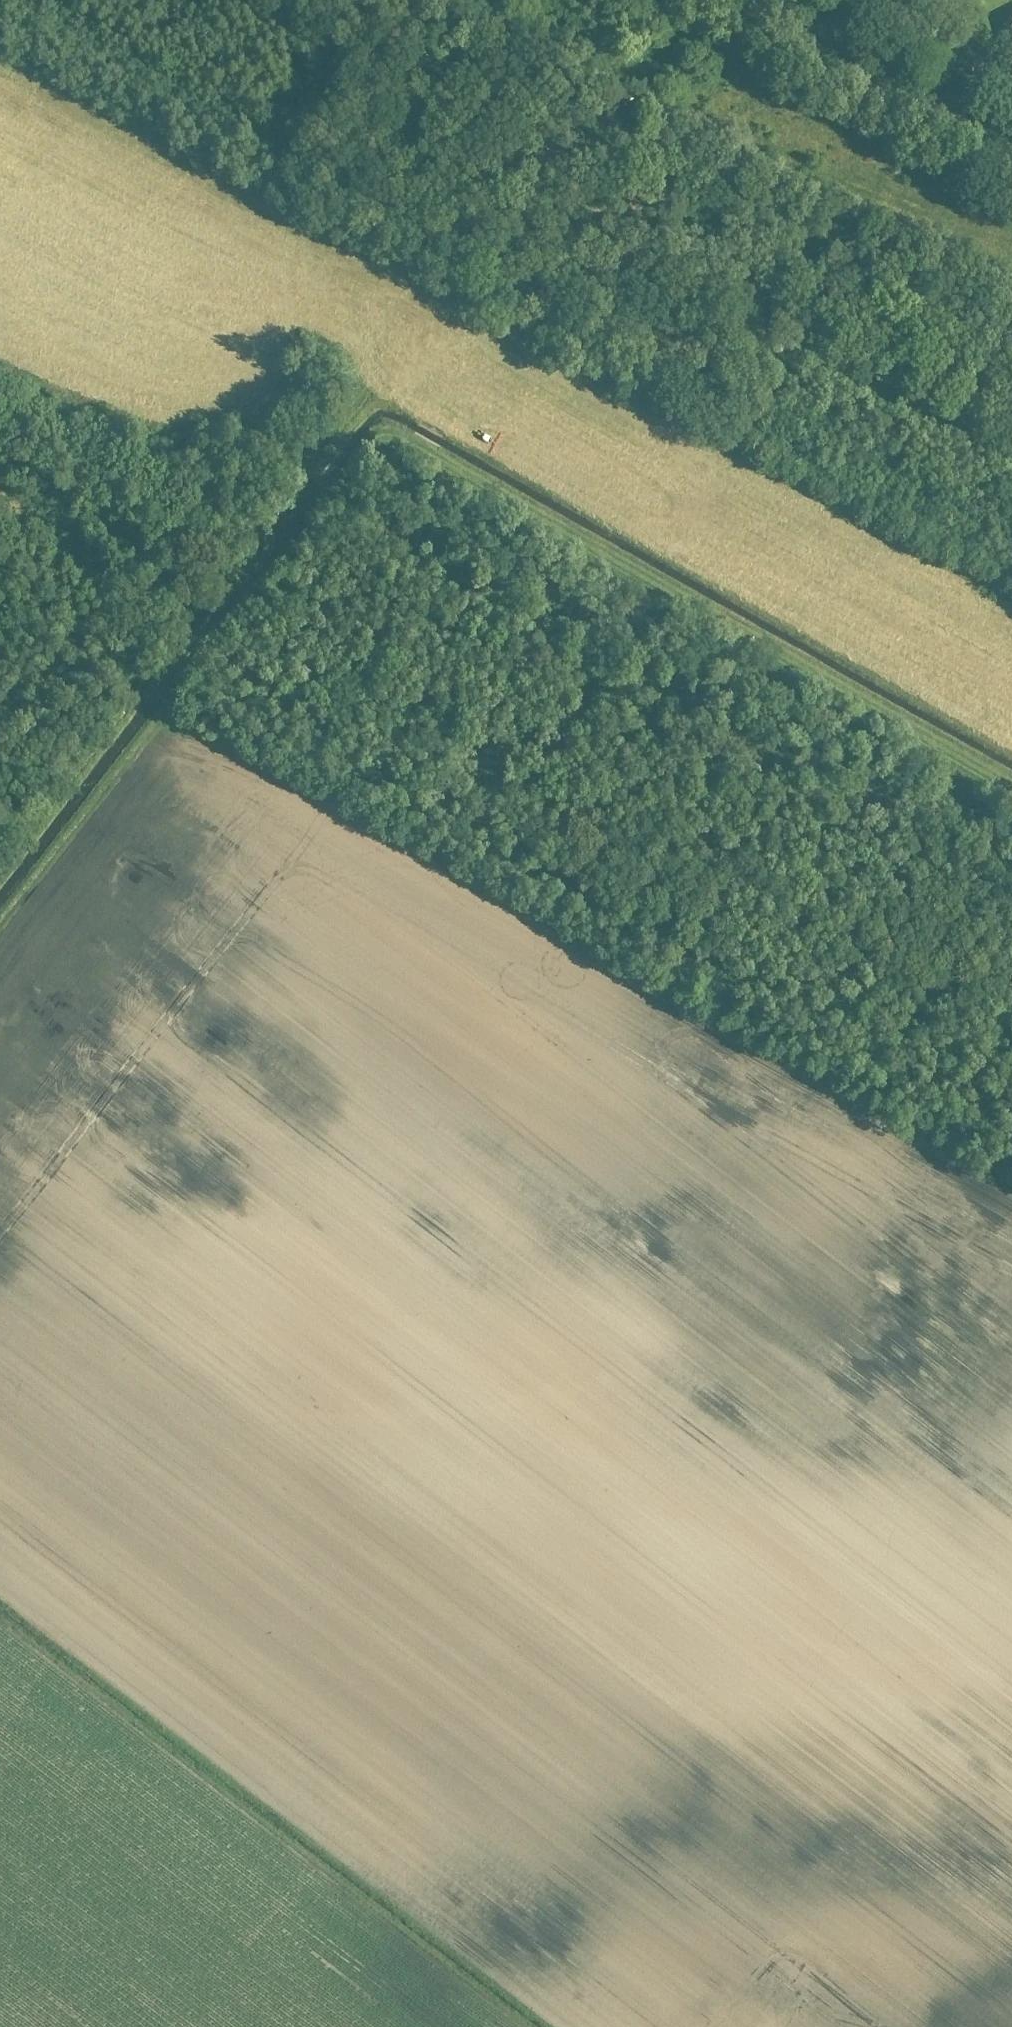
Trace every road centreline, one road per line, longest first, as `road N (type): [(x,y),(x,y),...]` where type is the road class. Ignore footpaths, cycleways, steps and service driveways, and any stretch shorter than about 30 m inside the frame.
road 1 (track): [(1011,168),(816,52),(765,0)]
road 2 (unclassified): [(1011,99),(866,0)]

